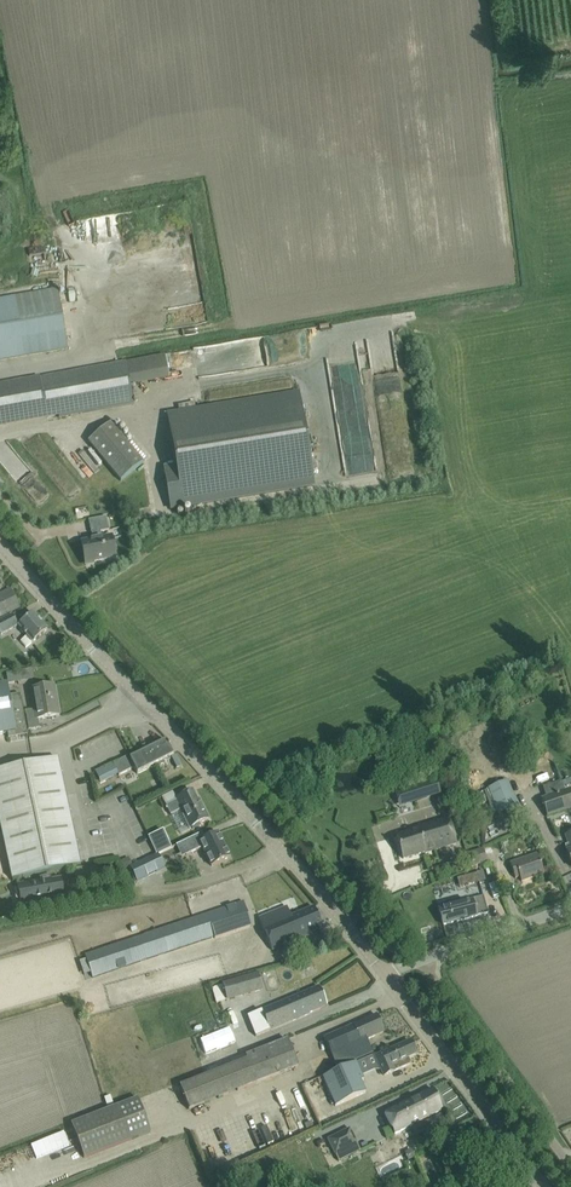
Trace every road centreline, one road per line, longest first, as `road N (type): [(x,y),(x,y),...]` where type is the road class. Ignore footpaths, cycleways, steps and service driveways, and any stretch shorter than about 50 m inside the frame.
road 1 (tertiary): [(387,975),(0,544)]
road 2 (tertiary): [(543,1186),(387,975)]
road 3 (residential): [(421,959),(570,1166)]
road 4 (unclassified): [(421,959),(570,907)]

